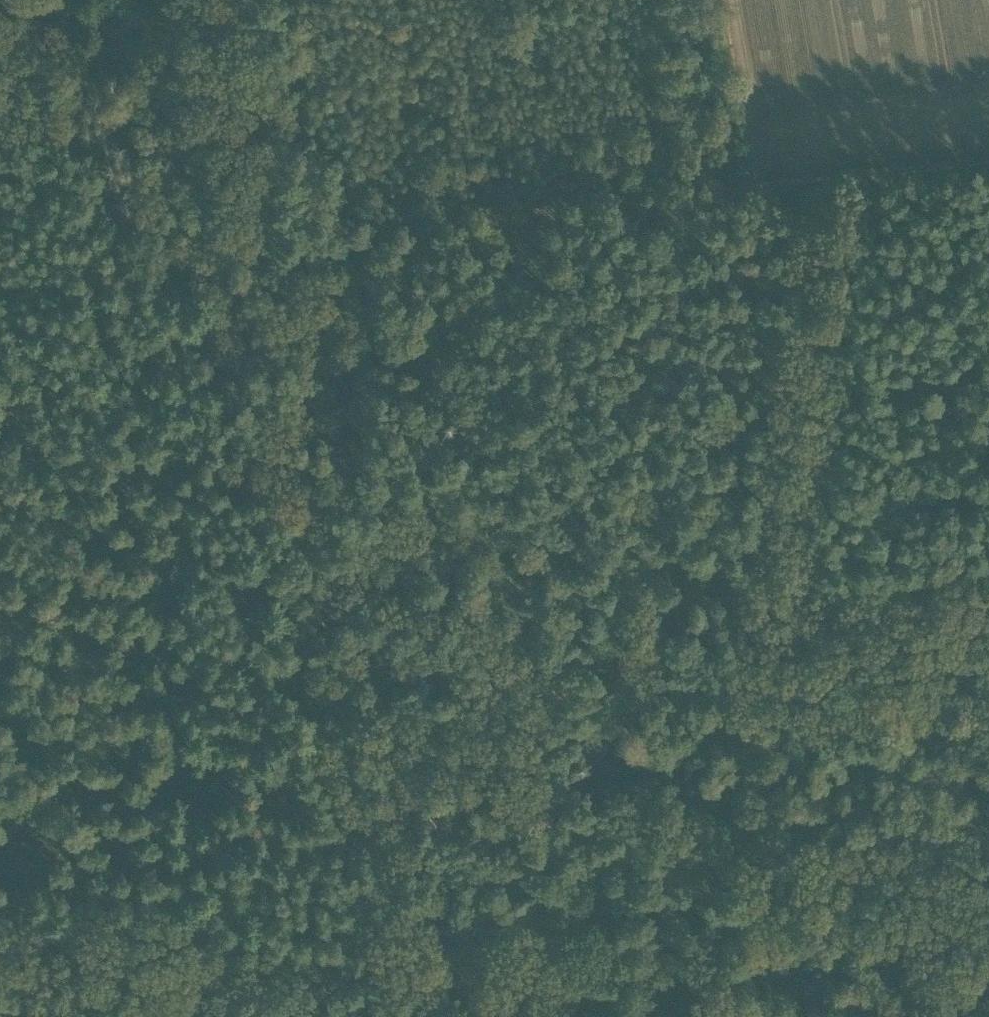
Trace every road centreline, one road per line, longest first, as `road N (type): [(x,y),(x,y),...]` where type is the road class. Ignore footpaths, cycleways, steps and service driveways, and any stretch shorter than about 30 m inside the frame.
road 1 (track): [(865,172),(0,275)]
road 2 (track): [(865,172),(833,562)]
road 3 (track): [(988,157),(865,172)]

